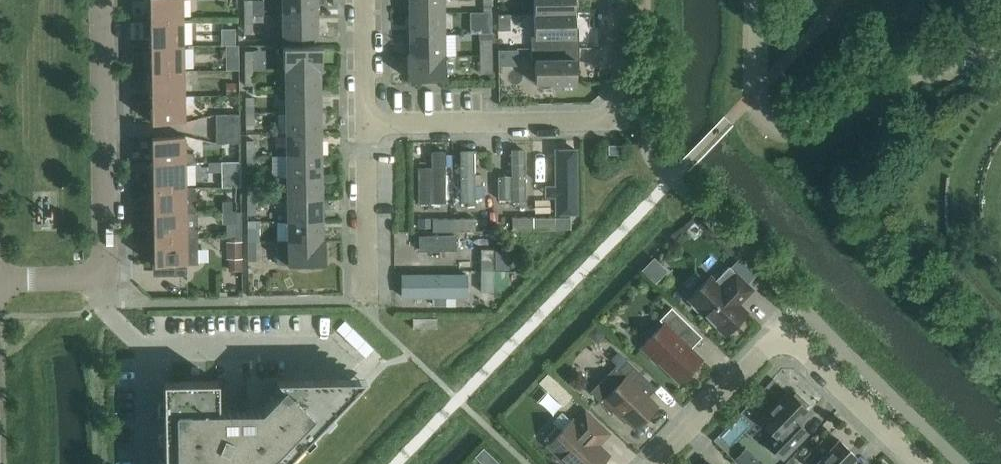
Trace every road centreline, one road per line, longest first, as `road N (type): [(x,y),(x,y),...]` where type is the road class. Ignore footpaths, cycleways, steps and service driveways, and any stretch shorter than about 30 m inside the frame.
road 1 (residential): [(759,0),(758,106),(784,132),(812,128),(1000,33)]
road 2 (residential): [(368,127),(614,124),(613,0)]
road 3 (residential): [(914,463),(781,335),(658,463)]
road 4 (tertiary): [(102,280),(99,0)]
road 5 (residential): [(143,356),(337,354)]
road 6 (residential): [(369,302),(368,127)]
road 7 (residential): [(368,127),(366,0)]

